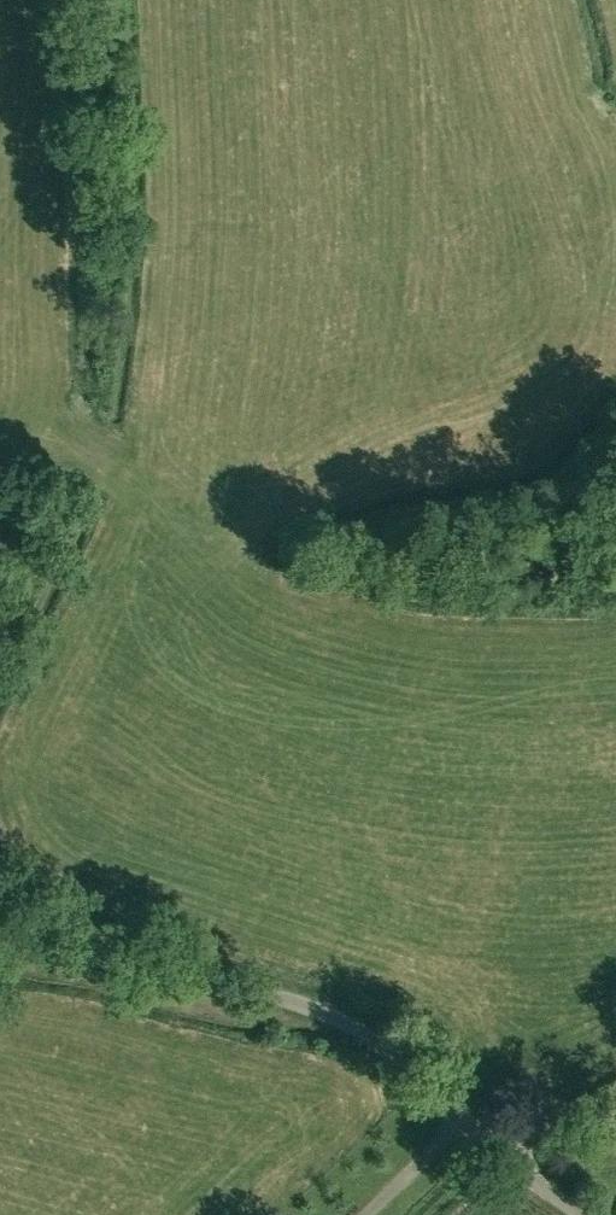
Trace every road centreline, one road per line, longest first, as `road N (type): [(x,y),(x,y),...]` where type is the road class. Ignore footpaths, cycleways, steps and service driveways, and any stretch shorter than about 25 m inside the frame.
road 1 (unclassified): [(588,1214),(377,1043),(327,1014),(290,998),(0,939)]

